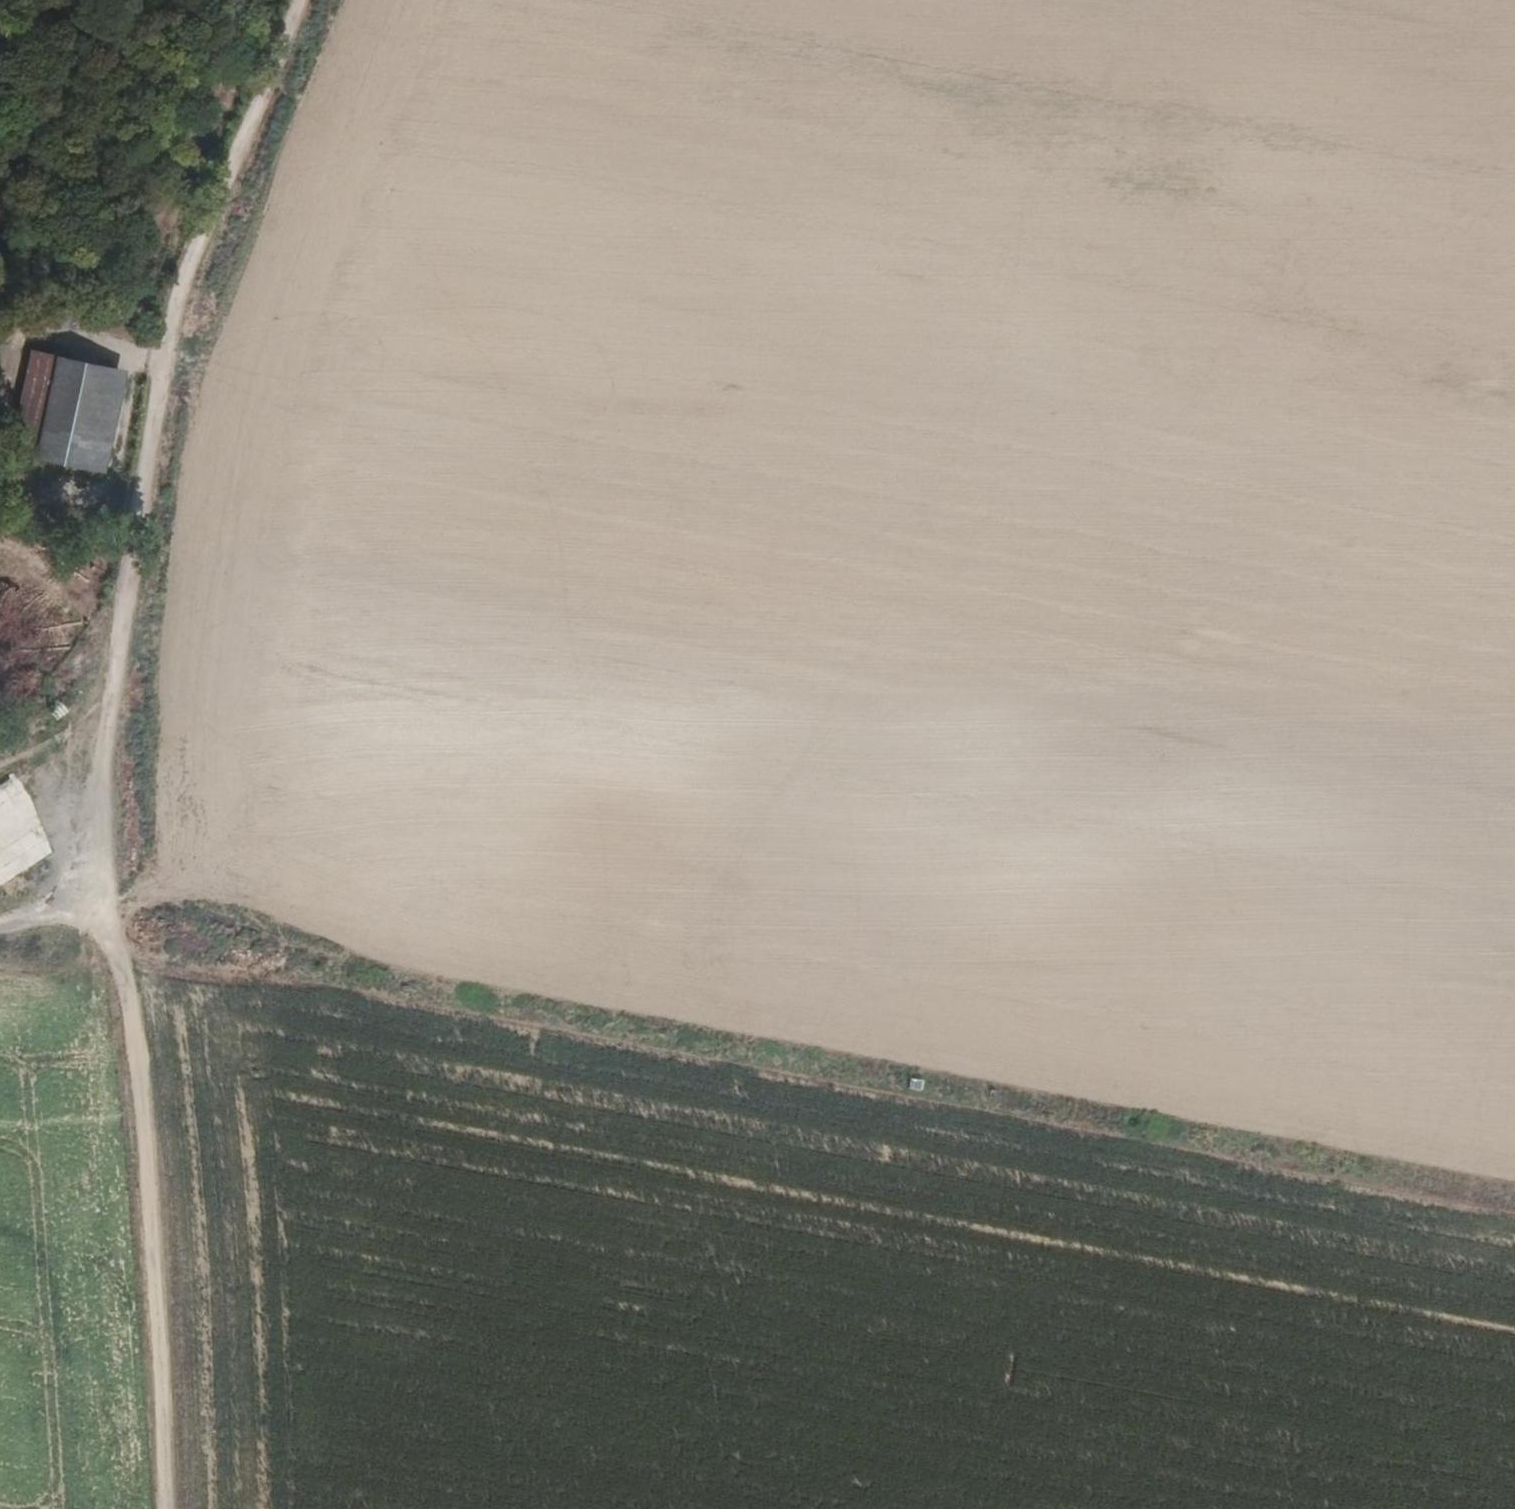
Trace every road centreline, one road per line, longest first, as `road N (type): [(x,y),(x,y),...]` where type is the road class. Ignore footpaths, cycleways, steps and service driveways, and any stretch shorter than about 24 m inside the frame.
road 1 (track): [(295,0),(181,284),(109,684),(96,915),(135,1094),(160,1508)]

